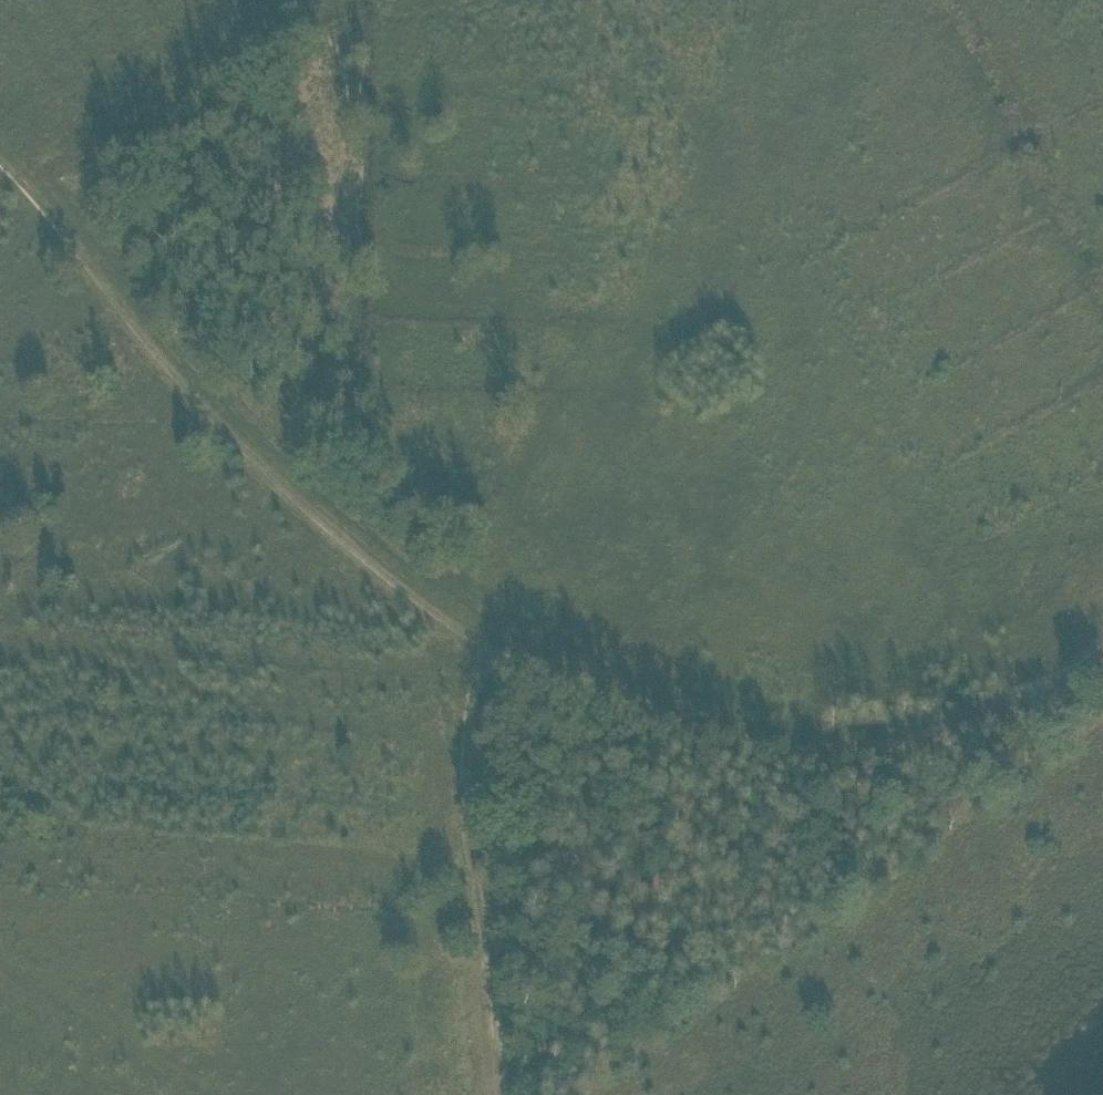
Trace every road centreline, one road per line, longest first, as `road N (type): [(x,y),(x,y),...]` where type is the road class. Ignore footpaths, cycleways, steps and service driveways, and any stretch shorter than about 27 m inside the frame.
road 1 (track): [(1102,656),(854,762),(763,758),(548,681),(488,652),(307,513),(163,372),(0,163)]
road 2 (track): [(500,1094),(469,829),(488,652)]

